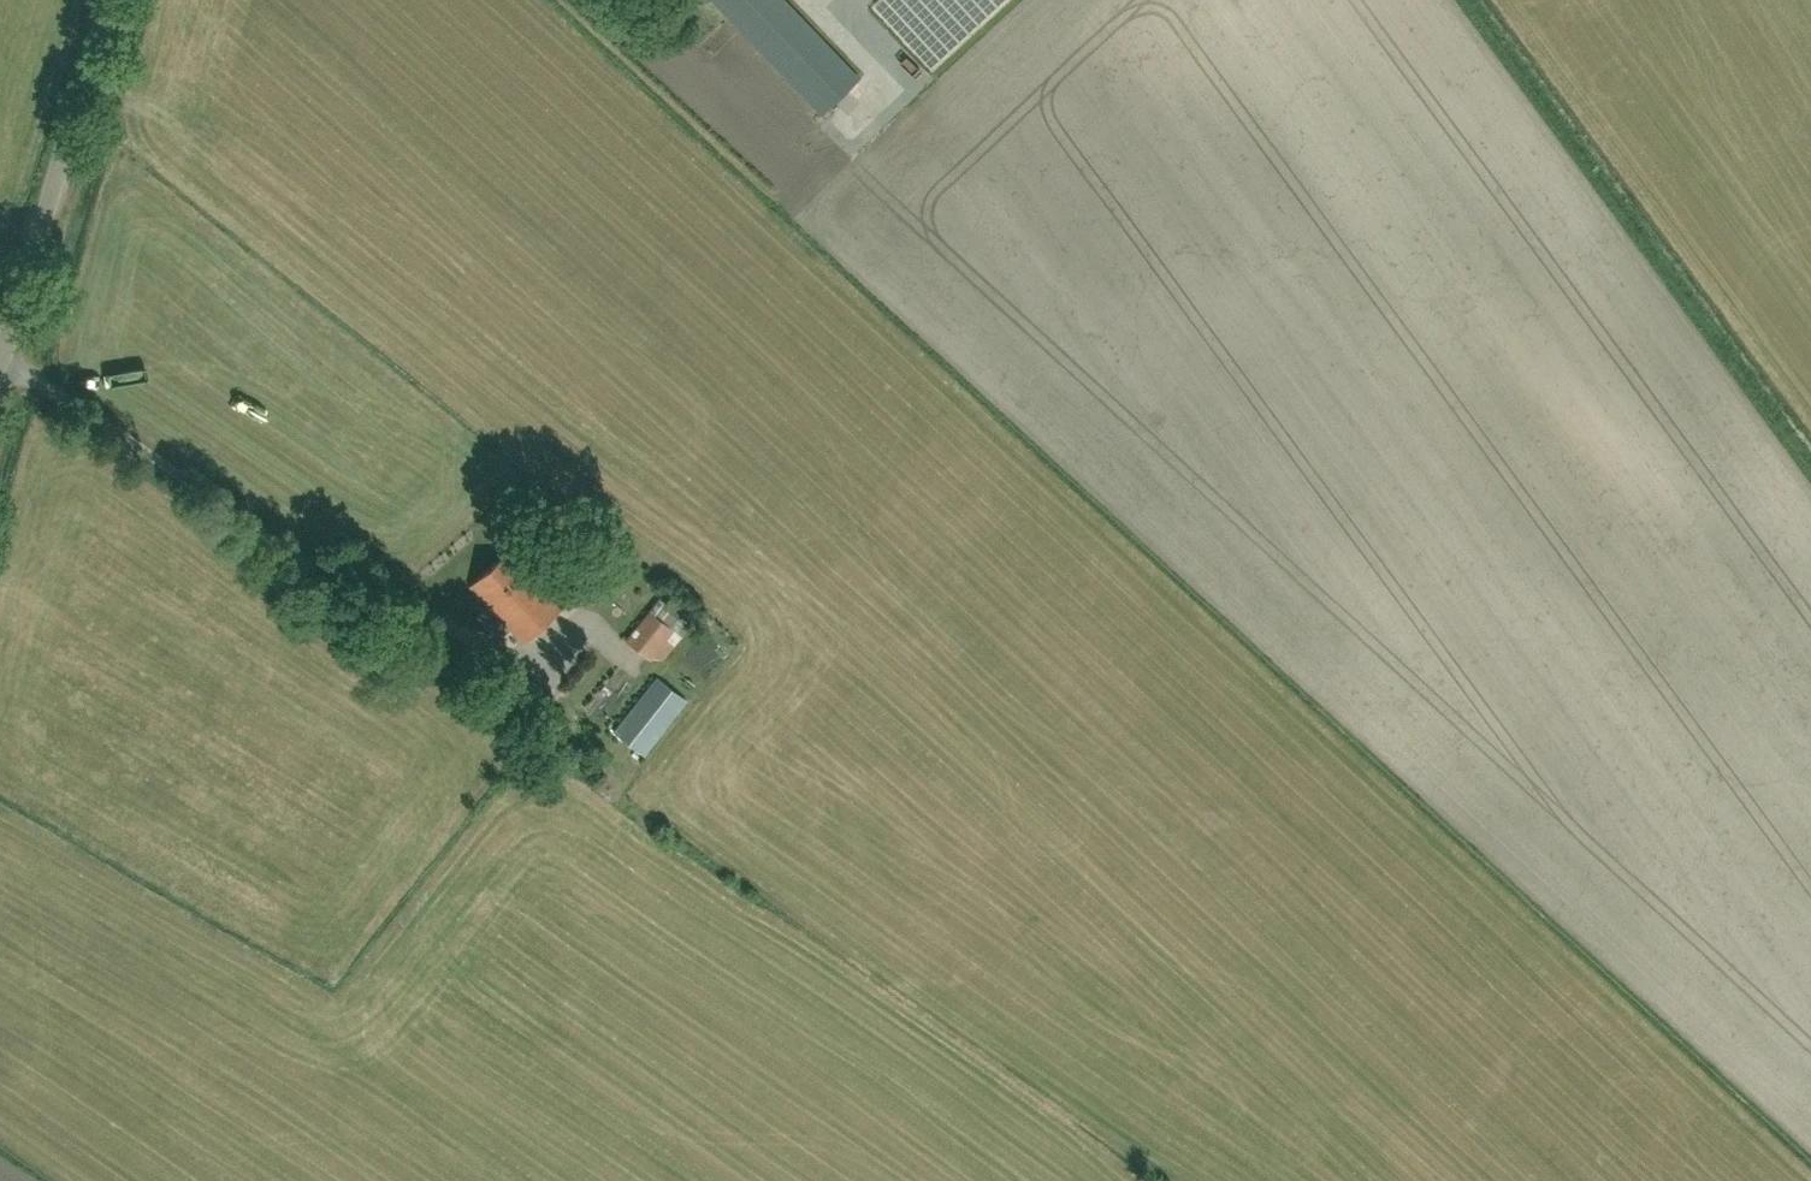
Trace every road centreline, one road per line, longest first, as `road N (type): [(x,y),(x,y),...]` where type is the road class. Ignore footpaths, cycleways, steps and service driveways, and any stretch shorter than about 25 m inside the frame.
road 1 (unclassified): [(0,373),(111,0)]

